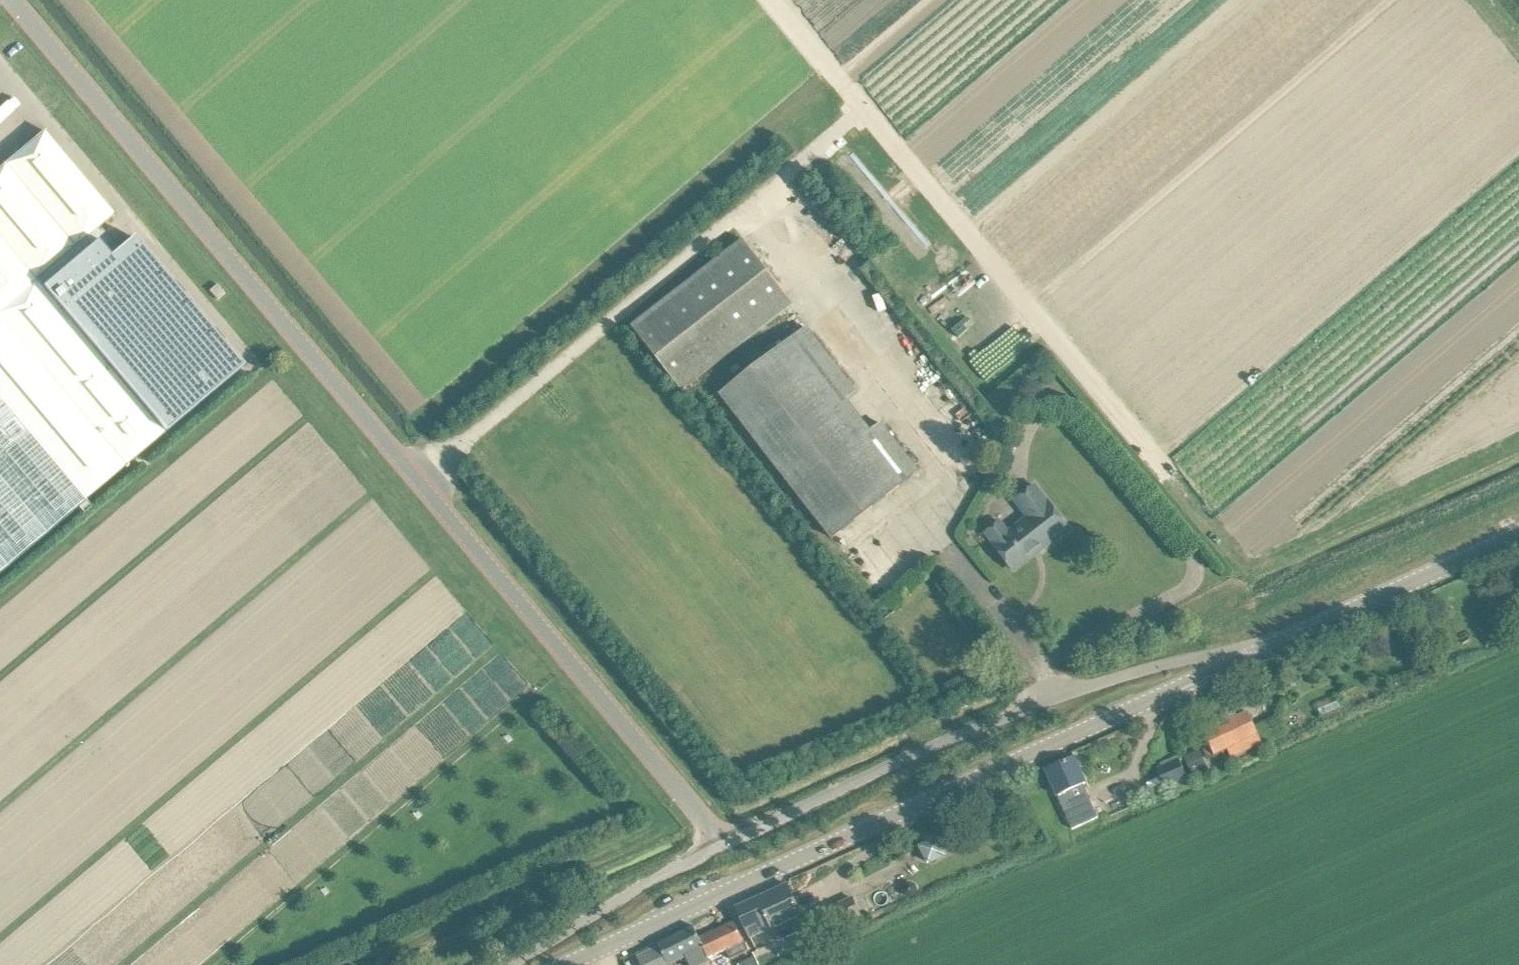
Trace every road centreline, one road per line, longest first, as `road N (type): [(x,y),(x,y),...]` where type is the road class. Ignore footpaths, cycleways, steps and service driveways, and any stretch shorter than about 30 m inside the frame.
road 1 (residential): [(724,843),(14,0)]
road 2 (tertiary): [(570,964),(1285,643)]
road 3 (track): [(771,0),(1164,467)]
road 4 (residential): [(724,843),(1060,692),(1285,643)]
road 5 (tertiary): [(1285,643),(1518,536)]
road 6 (residential): [(508,964),(724,843)]

